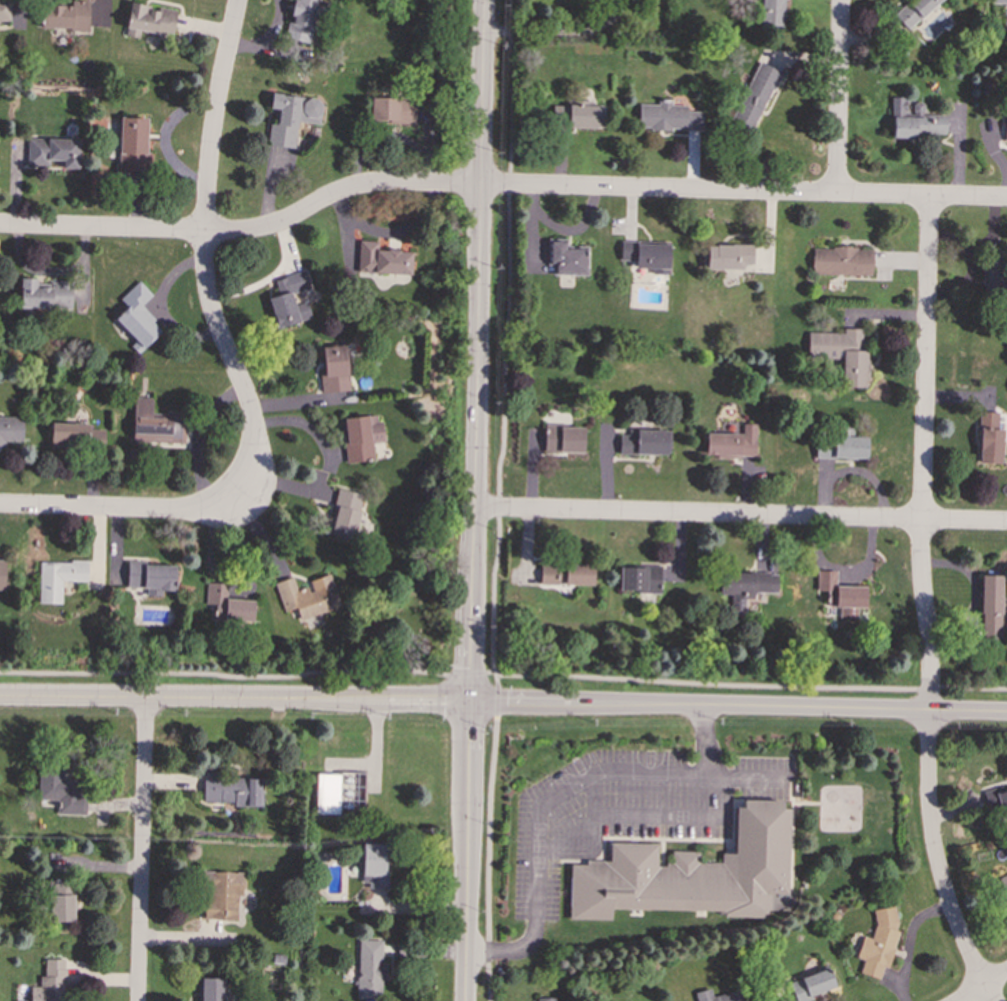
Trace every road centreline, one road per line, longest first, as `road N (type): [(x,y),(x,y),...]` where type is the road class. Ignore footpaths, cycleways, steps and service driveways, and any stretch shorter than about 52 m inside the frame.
road 1 (tertiary): [(1006,714),(0,699)]
road 2 (tertiary): [(464,1000),(483,0)]
road 3 (residential): [(994,1000),(960,937),(937,865),(927,785),(926,198)]
road 4 (residential): [(1006,523),(473,510)]
road 5 (residential): [(1006,200),(480,188)]
road 6 (residential): [(0,225),(226,233),(260,229),(374,184),(480,188)]
road 7 (residential): [(251,470),(249,409),(214,321),(205,272),(214,120),(237,0)]
road 8 (residential): [(136,1000),(145,700)]
road 9 (residential): [(0,506),(198,510),(238,494),(251,470)]
road 10 (residential): [(841,0),(835,194)]

